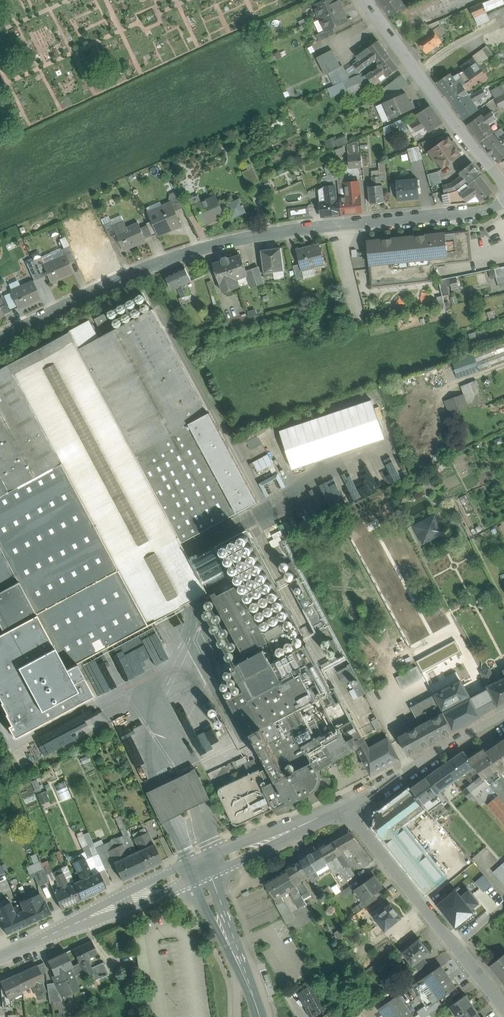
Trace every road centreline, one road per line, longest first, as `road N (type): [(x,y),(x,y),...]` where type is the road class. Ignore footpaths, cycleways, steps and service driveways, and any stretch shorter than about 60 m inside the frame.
road 1 (residential): [(503,201),(472,214),(239,240),(128,275),(0,338)]
road 2 (residential): [(345,805),(503,1005)]
road 3 (residential): [(365,0),(503,186)]
road 4 (residential): [(503,715),(345,805)]
road 5 (residential): [(188,864),(65,928)]
road 6 (residential): [(65,928),(194,881)]
road 7 (unclassified): [(251,992),(213,873)]
road 8 (unclassified): [(194,881),(251,992)]

